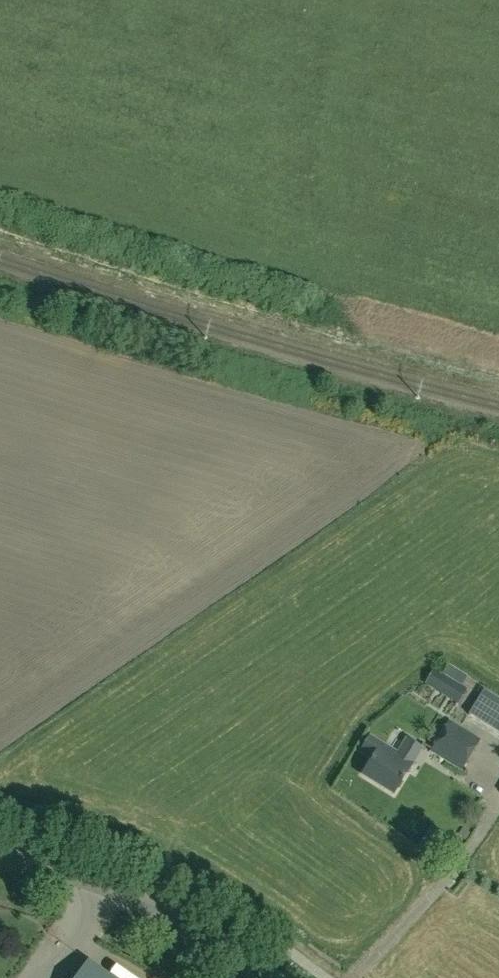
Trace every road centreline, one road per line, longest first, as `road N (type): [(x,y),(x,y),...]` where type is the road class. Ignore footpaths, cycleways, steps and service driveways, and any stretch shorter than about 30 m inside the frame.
road 1 (tertiary): [(275,977),(163,908),(0,851)]

